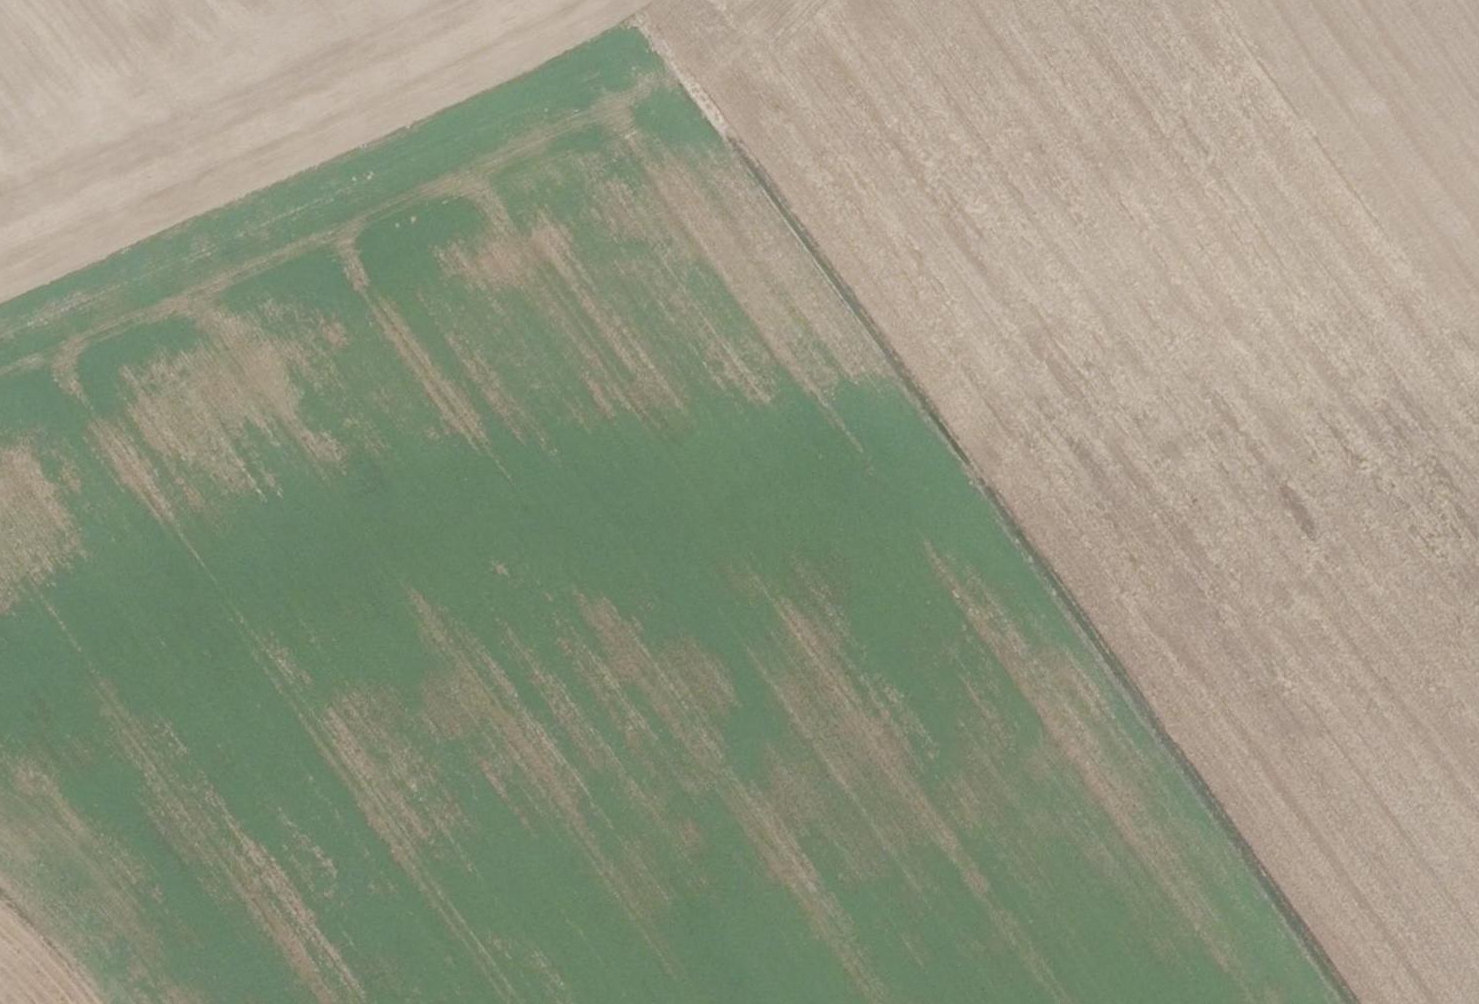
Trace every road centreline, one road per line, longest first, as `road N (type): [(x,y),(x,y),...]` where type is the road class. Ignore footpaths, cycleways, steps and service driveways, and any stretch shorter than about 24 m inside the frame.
road 1 (track): [(625,42),(1333,1003)]

